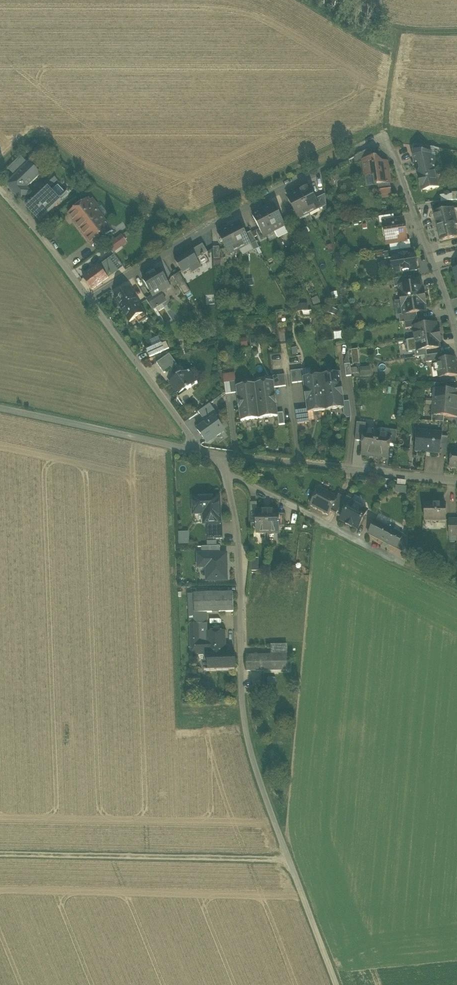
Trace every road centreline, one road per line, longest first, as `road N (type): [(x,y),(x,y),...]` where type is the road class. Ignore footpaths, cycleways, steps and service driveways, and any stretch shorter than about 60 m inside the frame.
road 1 (residential): [(87,299),(193,232),(377,140),(390,145),(456,335)]
road 2 (unclassified): [(337,984),(248,741),(243,704)]
road 3 (track): [(289,860),(0,855)]
road 4 (residential): [(456,481),(221,455)]
road 5 (residential): [(243,704),(239,540),(228,473)]
road 6 (unclassified): [(199,451),(0,408)]
road 7 (residential): [(228,473),(406,565)]
road 8 (residential): [(199,451),(87,299)]
road 9 (track): [(377,140),(401,27),(456,31)]
road 10 (residential): [(87,299),(0,192)]

